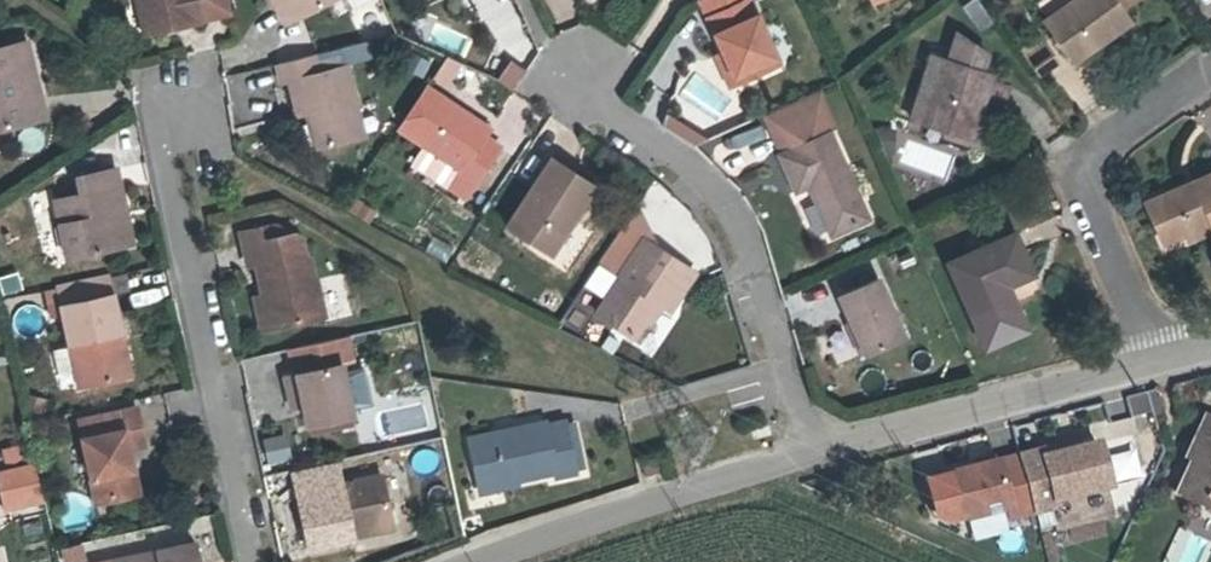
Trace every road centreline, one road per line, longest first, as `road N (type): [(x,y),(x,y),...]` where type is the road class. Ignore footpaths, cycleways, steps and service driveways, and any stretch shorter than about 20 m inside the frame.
road 1 (residential): [(198,99),(152,108),(246,561)]
road 2 (residential): [(546,76),(705,181),(748,237),(813,458)]
road 3 (residential): [(1210,69),(1121,128),(1086,189),(1151,360)]
road 4 (unclassified): [(1151,360),(813,458)]
road 5 (unclassified): [(813,458),(481,561)]

